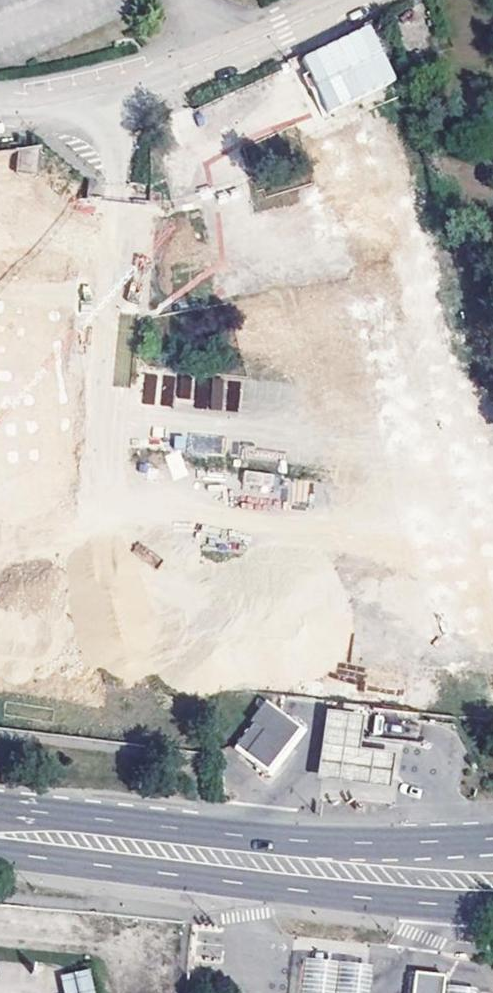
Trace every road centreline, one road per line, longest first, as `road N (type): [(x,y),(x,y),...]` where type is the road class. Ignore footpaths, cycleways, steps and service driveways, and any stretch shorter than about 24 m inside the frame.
road 1 (secondary): [(460,883),(0,831)]
road 2 (residential): [(0,111),(148,80),(346,0)]

